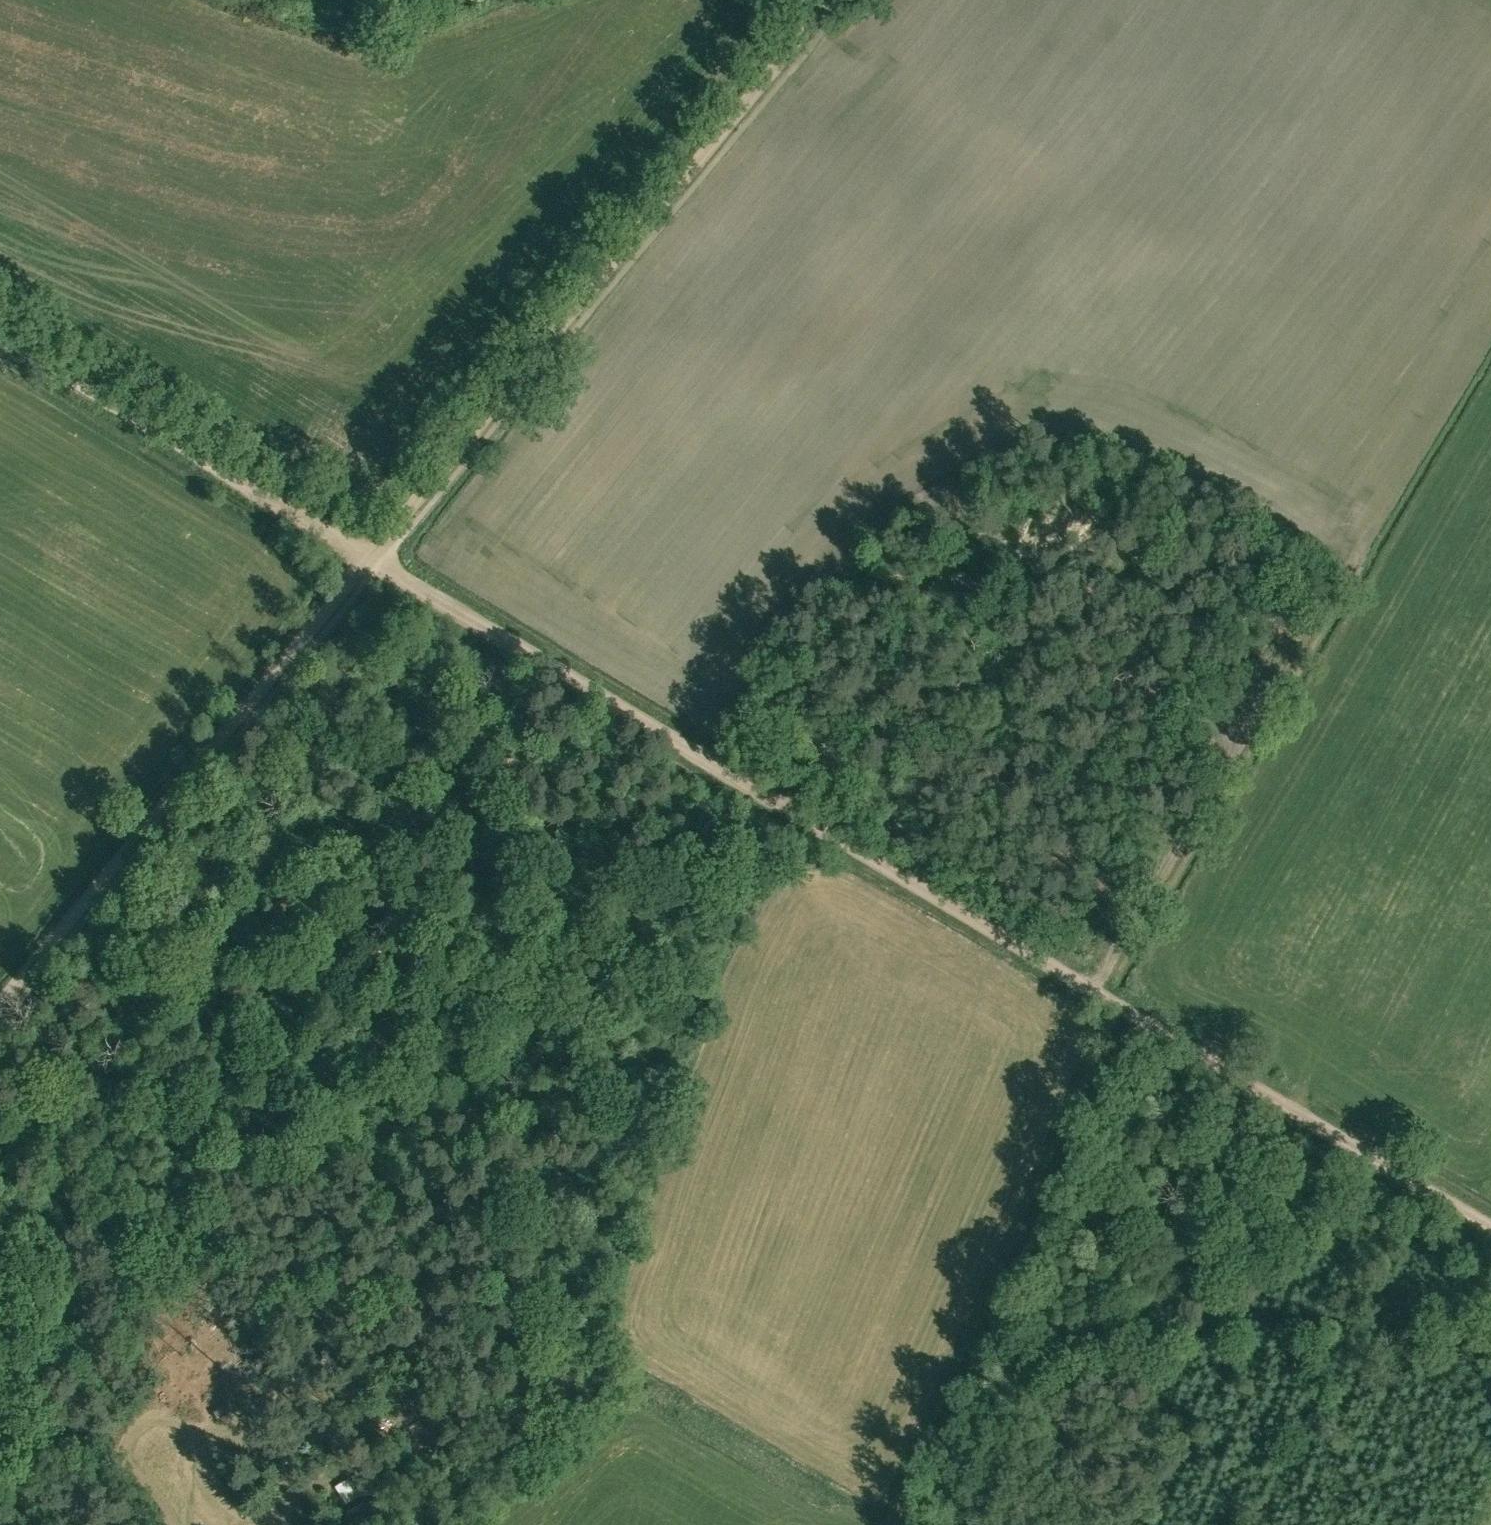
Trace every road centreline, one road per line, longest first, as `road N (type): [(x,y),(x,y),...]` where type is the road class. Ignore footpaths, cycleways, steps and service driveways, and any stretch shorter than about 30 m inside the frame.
road 1 (track): [(1490,1232),(366,558)]
road 2 (track): [(366,558),(819,0)]
road 3 (track): [(0,1001),(366,558)]
road 4 (track): [(366,558),(0,339)]

